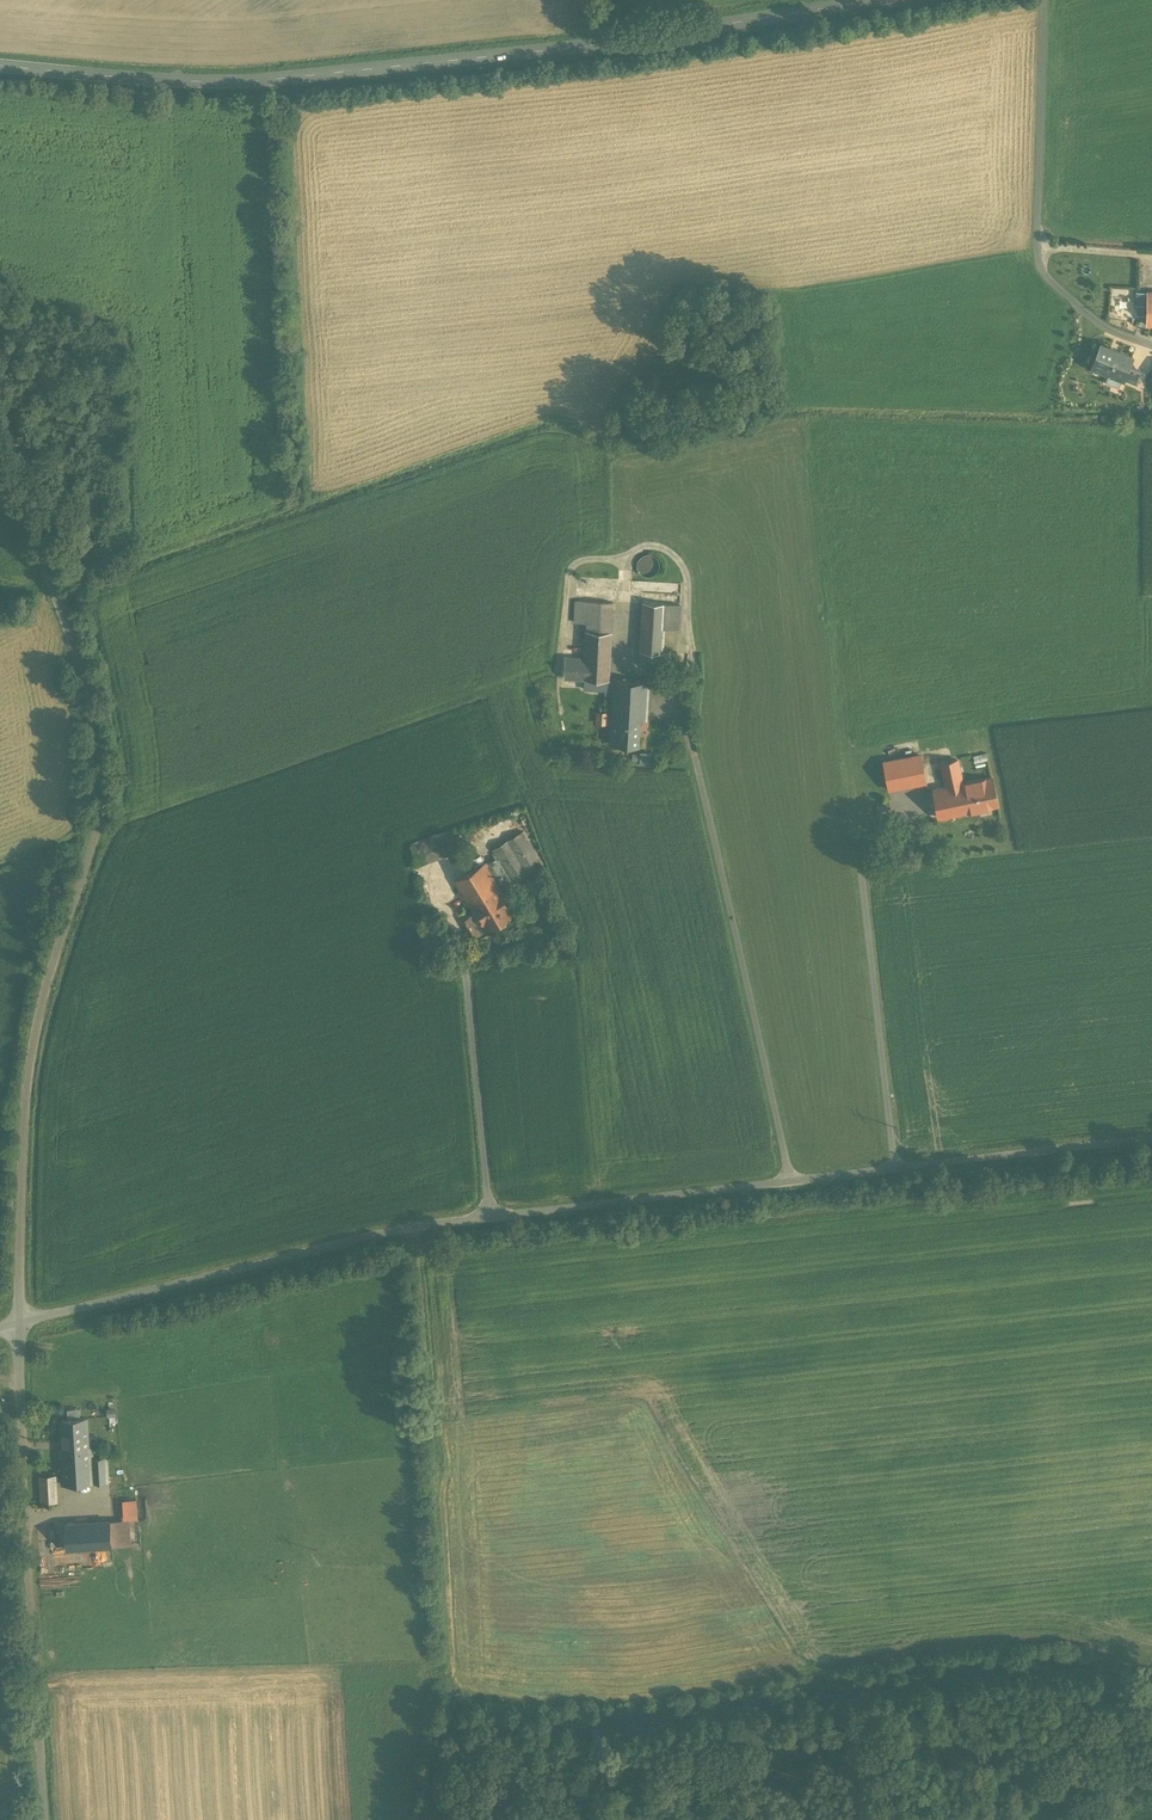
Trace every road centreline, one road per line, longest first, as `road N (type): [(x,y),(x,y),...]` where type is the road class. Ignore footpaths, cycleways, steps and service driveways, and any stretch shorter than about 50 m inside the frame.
road 1 (unclassified): [(18,1322),(413,1227),(1151,1135)]
road 2 (tertiary): [(0,65),(255,80),(602,43),(869,0)]
road 3 (unclassified): [(18,1322),(30,1060),(101,781),(82,666),(50,579),(0,486)]
road 4 (unclassified): [(45,1819),(18,1322)]

